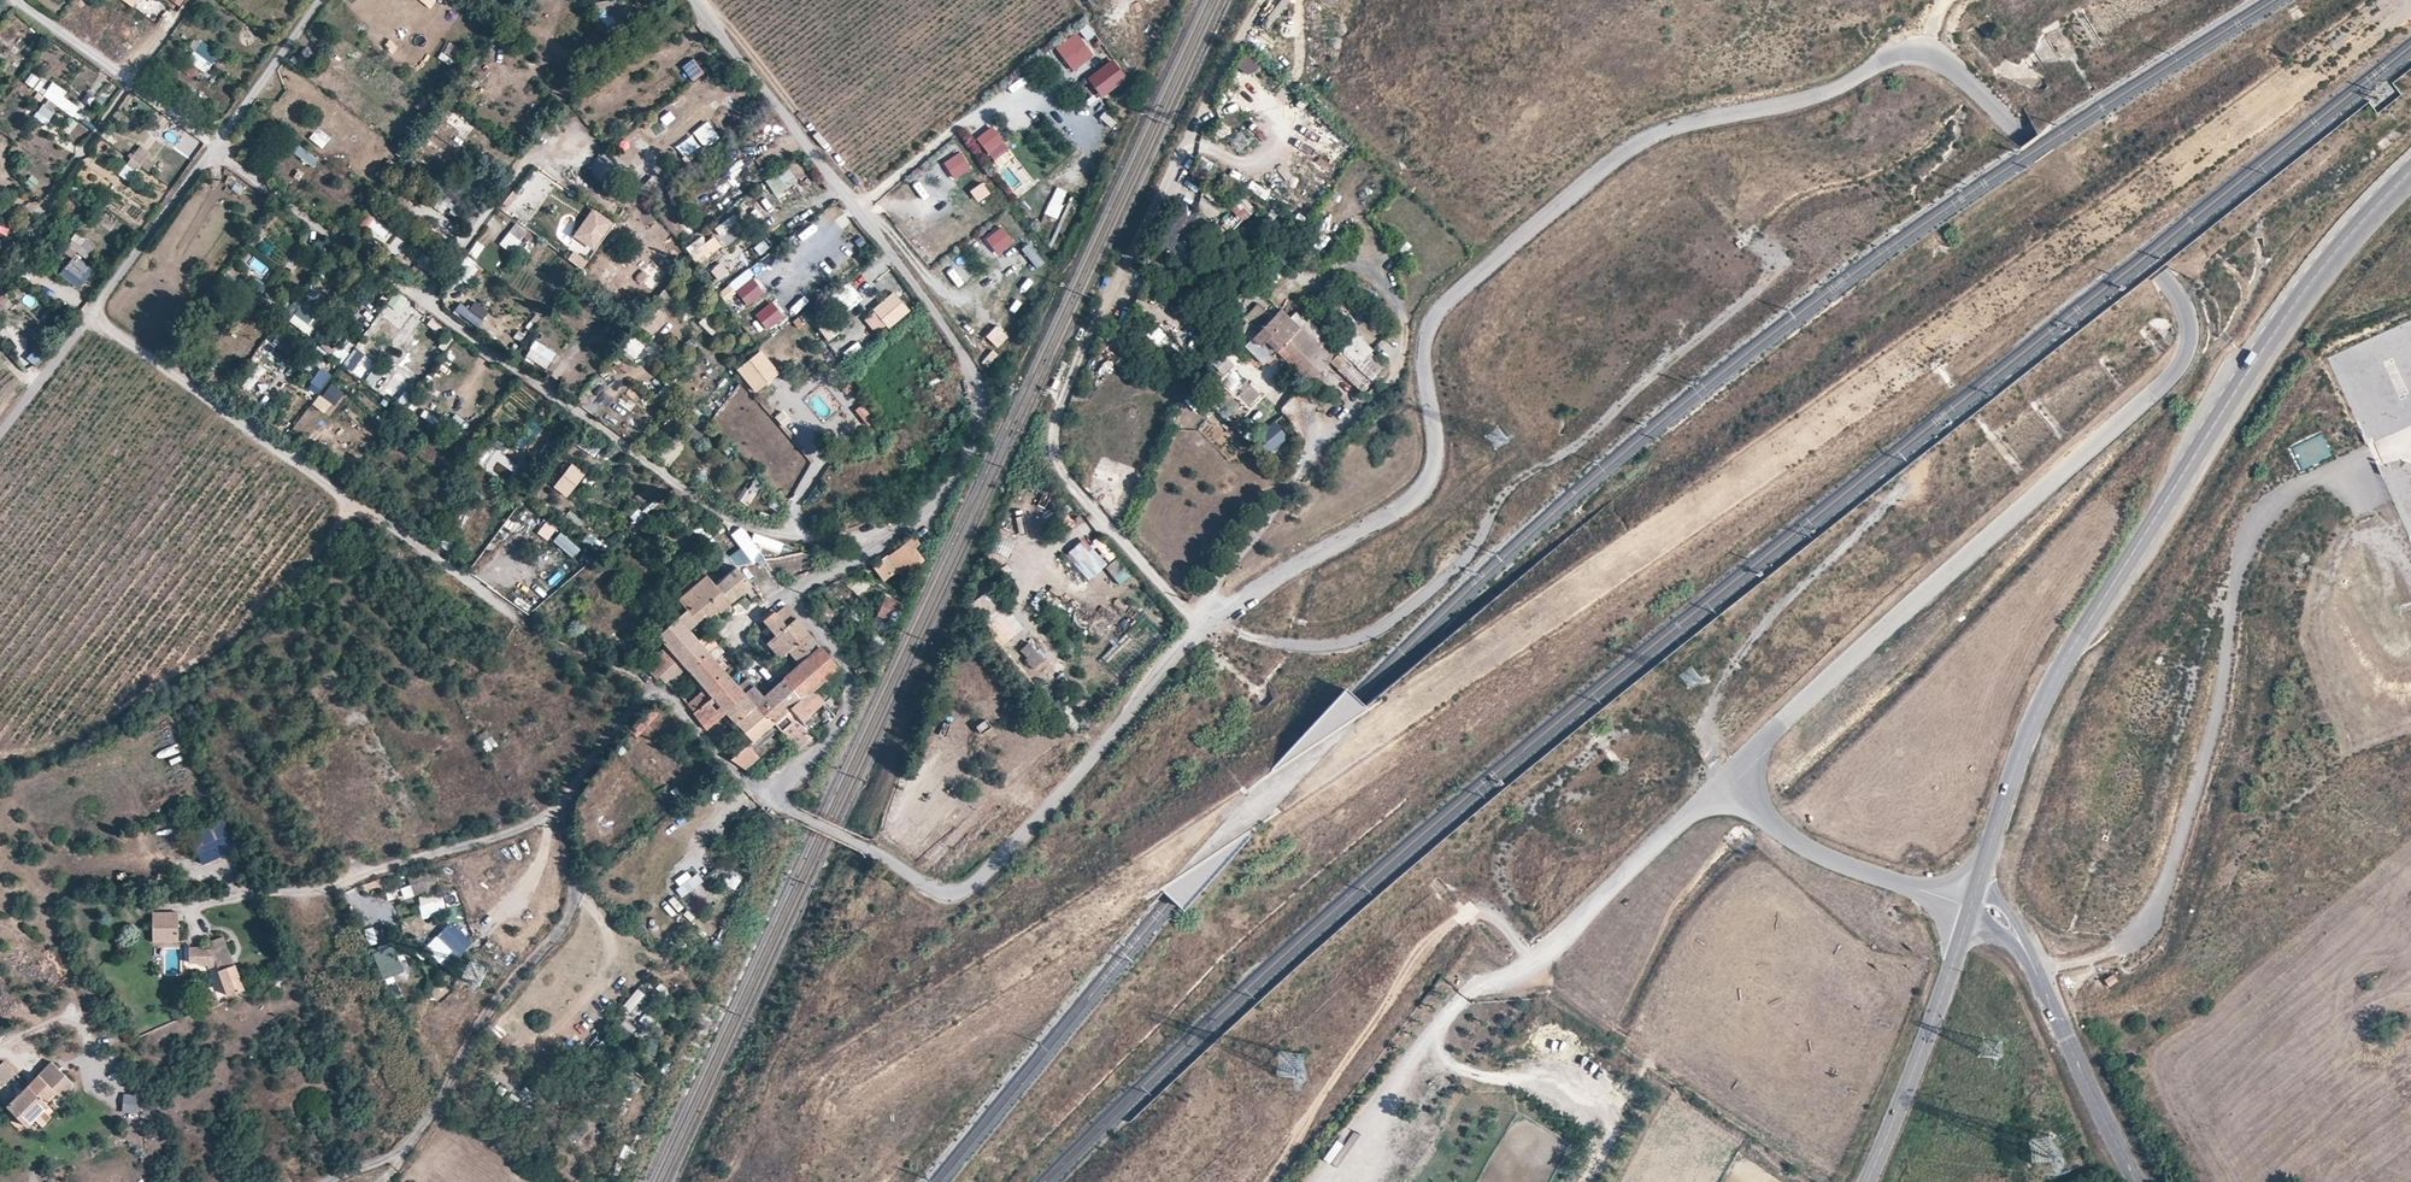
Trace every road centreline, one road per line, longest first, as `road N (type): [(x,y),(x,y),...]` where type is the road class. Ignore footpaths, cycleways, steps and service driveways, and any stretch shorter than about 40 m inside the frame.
road 1 (unclassified): [(693,0),(871,228),(961,352),(982,398),(973,441),(931,508),(797,598),(846,677),(848,702),(775,793),(787,810),(954,893),(974,885),(1202,625),(1426,497),(1438,477),(1423,356),(1435,317),(1618,156),(1664,128),(1793,101),(1858,77),(1917,29),(2173,292),(2188,315),(2189,343),(2170,377),(1727,778)]
road 2 (track): [(14,0),(707,507),(811,538),(897,536)]
road 3 (tertiary): [(1974,899),(2035,725),(2071,650),(2269,339),(2346,232),(2410,170)]
road 4 (track): [(1202,625),(1068,478),(1053,443),(1058,410),(1103,309),(1262,0)]
road 5 (track): [(322,0),(0,429)]
road 6 (track): [(1532,959),(1512,928),(1491,915),(1464,916),(1430,939),(1256,1181)]
road 7 (unclassified): [(1727,778),(1543,952),(1460,1000)]
road 8 (tertiary): [(1974,899),(2014,931),(2137,1181)]
road 9 (tertiary): [(1865,1181),(1974,899)]
road 10 (unclassified): [(1727,778),(1812,851),(1974,899)]
road 11 (track): [(1441,1024),(1441,1050),(1467,1072),(1529,1079),(1609,1123),(1585,1181)]
road 12 (track): [(40,206),(192,0)]
road 13 (track): [(1460,1000),(1395,1078),(1329,1181)]
road 14 (track): [(422,301),(482,215),(540,155),(566,152)]

